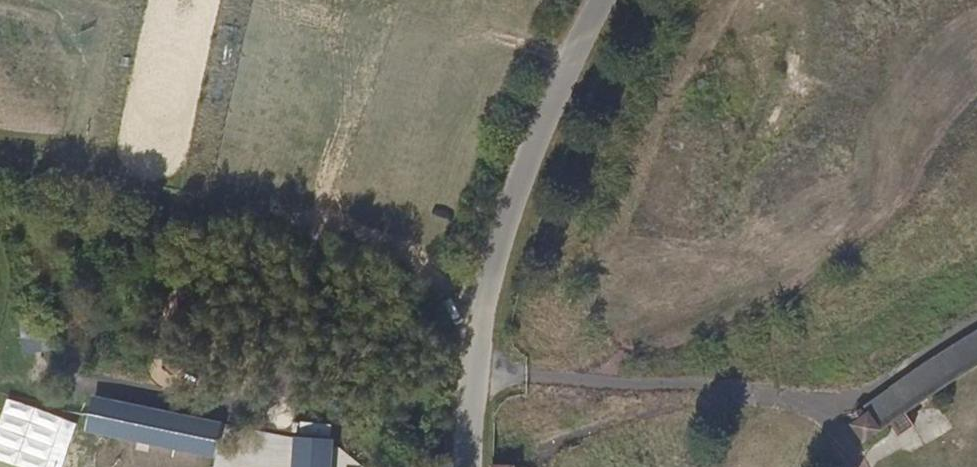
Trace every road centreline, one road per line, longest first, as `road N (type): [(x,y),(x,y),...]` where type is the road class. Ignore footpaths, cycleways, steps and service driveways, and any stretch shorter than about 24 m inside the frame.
road 1 (unclassified): [(471,466),(490,279),(520,183),(605,0)]
road 2 (track): [(833,406),(733,388),(601,380)]
road 3 (track): [(477,369),(601,380)]

